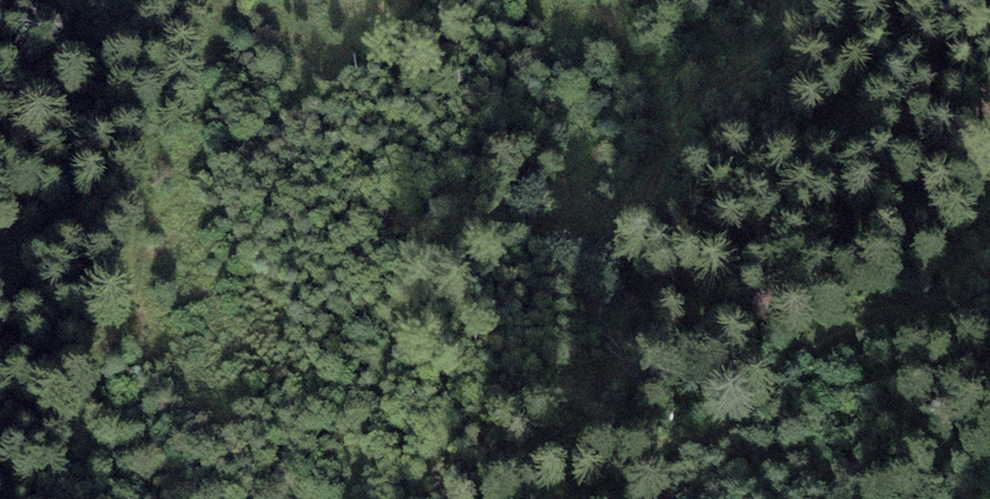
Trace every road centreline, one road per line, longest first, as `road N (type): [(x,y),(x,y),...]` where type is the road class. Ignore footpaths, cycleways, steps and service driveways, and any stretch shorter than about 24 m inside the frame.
road 1 (track): [(354,498),(394,327),(422,266),(452,227),(510,220),(572,242),(621,235),(640,217),(704,96),(759,62),(784,29),(791,0)]
road 2 (track): [(729,428),(694,447),(534,396),(500,397),(475,416),(423,498)]
road 3 (track): [(921,307),(826,332),(729,428)]

